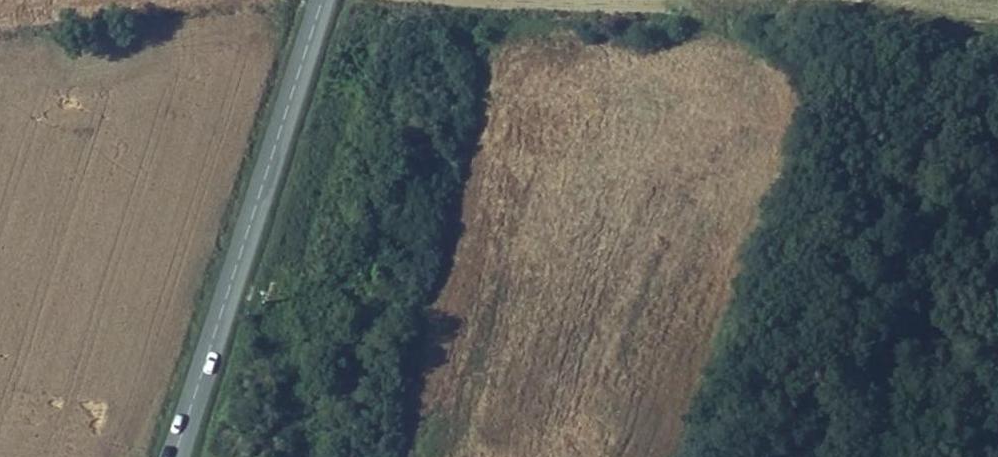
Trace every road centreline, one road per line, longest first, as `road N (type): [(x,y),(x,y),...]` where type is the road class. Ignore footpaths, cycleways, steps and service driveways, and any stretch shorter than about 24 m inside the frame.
road 1 (tertiary): [(326,0),(182,456)]

